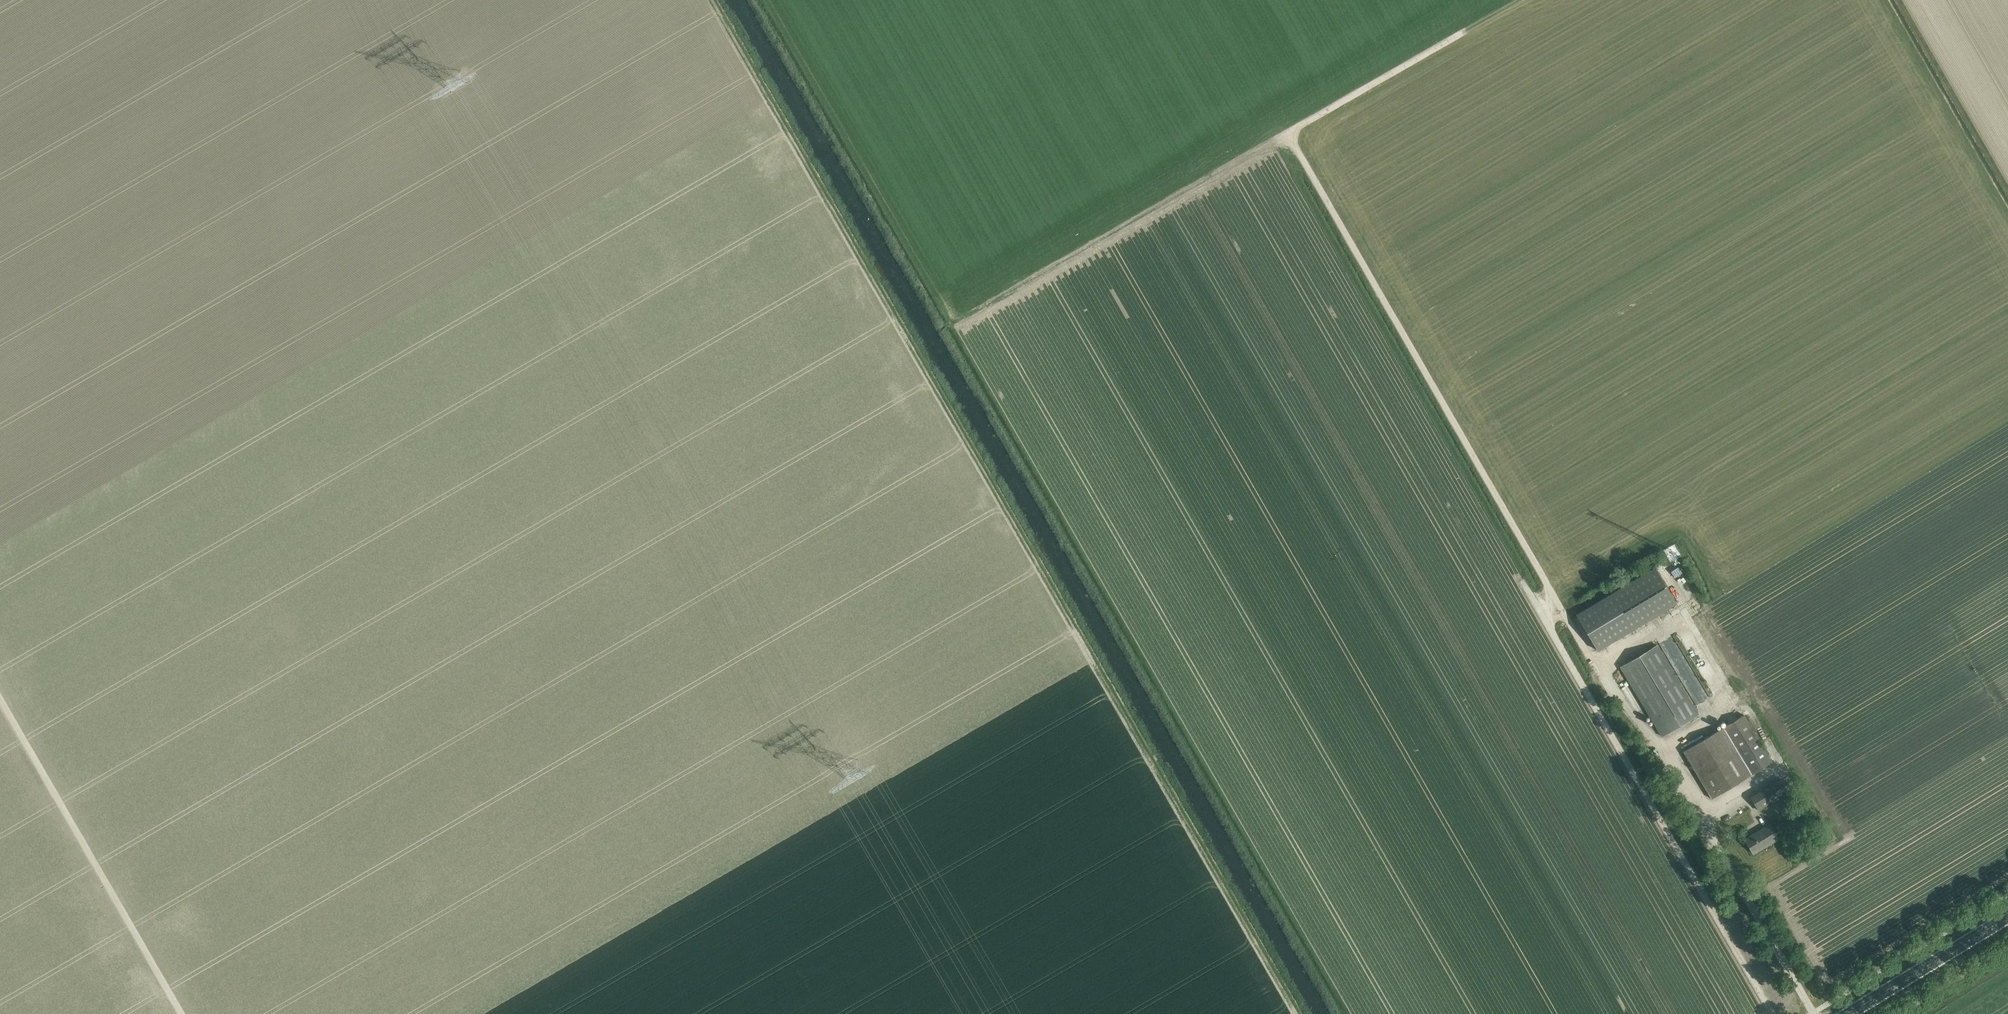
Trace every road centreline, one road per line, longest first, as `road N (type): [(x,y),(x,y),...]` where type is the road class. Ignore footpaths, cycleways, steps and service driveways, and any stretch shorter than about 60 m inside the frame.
road 1 (secondary): [(1847,1013),(2007,916)]

